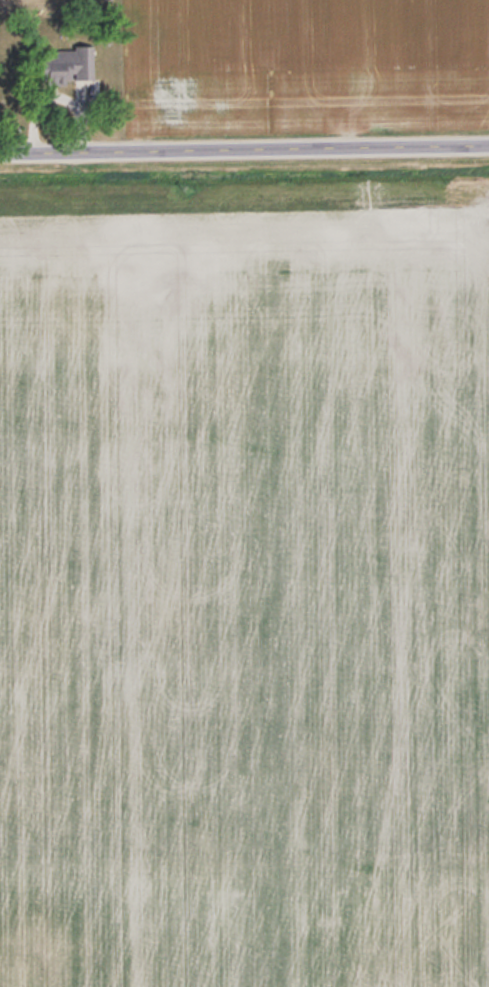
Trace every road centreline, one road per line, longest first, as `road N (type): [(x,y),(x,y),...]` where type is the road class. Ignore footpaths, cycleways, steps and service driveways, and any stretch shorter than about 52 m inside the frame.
road 1 (residential): [(488,148),(0,159)]

